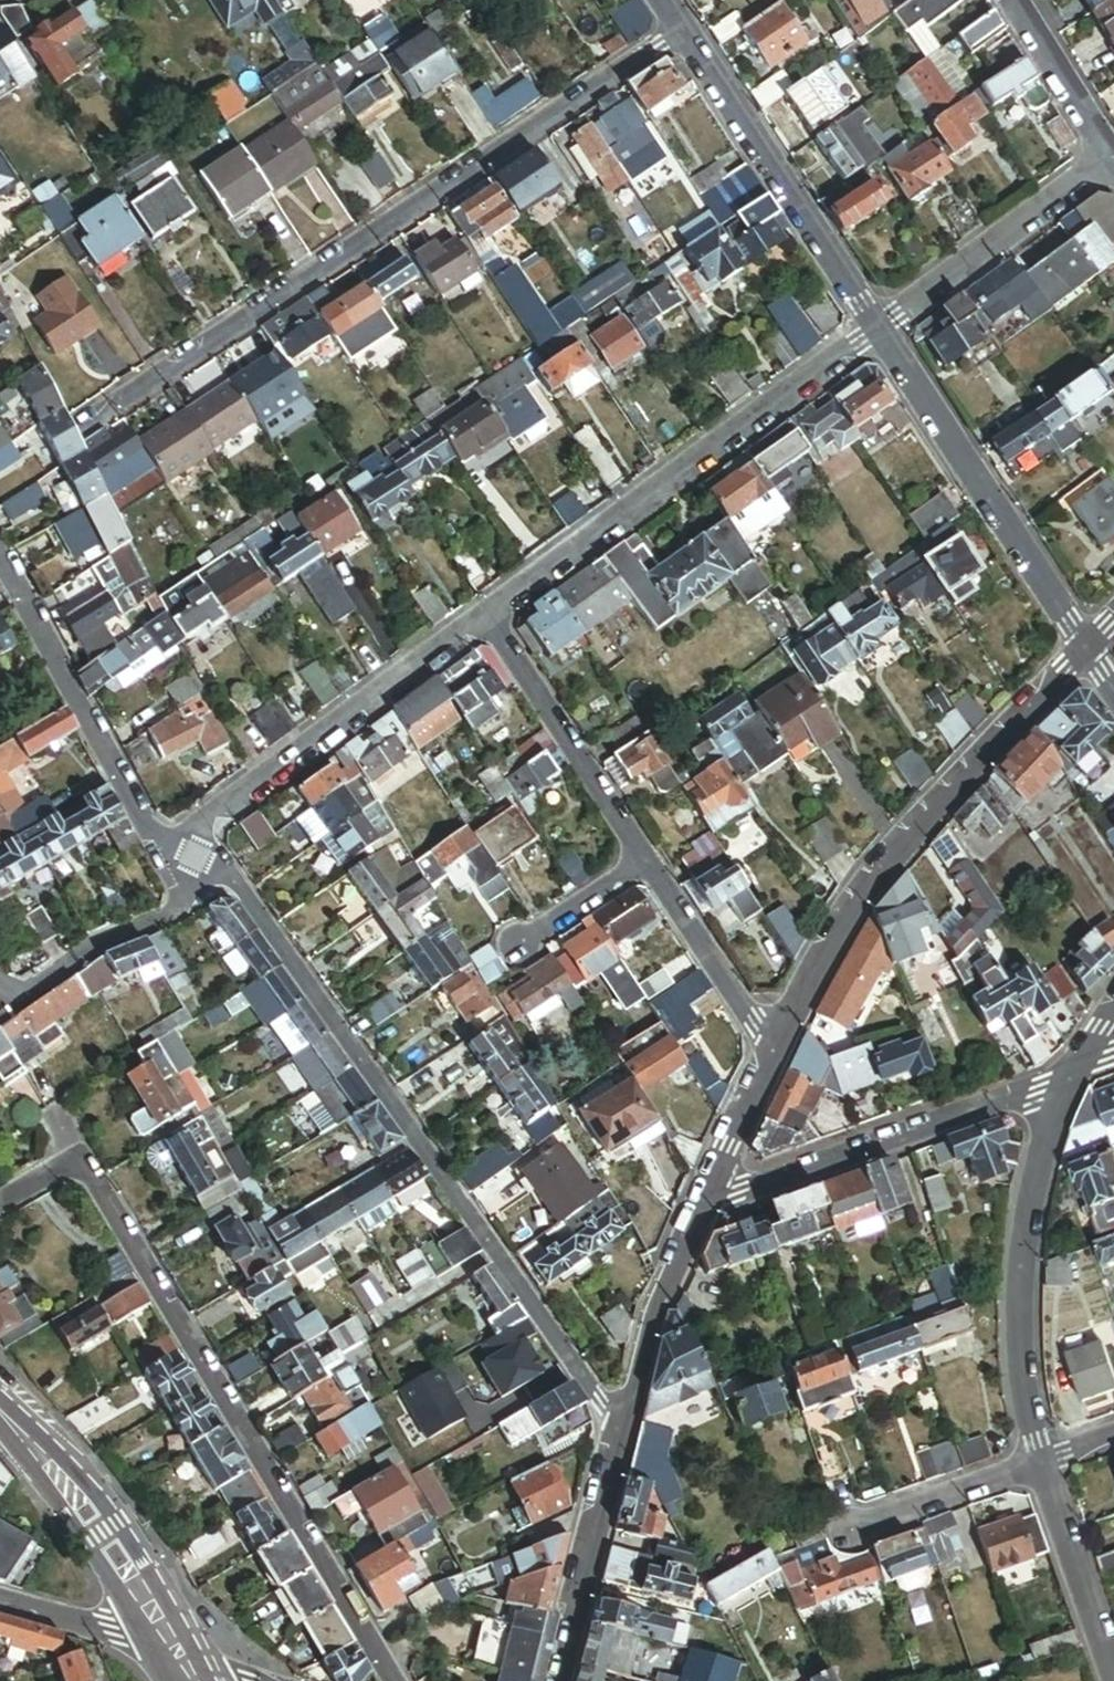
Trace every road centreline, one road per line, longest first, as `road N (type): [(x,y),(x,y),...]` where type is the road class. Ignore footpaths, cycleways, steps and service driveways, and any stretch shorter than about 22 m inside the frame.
road 1 (residential): [(72,433),(682,30)]
road 2 (residential): [(619,1430),(245,899),(199,865)]
road 3 (residential): [(78,1158),(391,1680)]
road 4 (residential): [(770,1042),(853,899),(1091,651)]
road 5 (residential): [(875,330),(486,616)]
road 6 (residential): [(1065,1077),(1029,1211),(1018,1324),(1046,1464)]
road 7 (residential): [(695,1206),(1065,1077)]
road 8 (residential): [(1091,651),(875,330)]
road 9 (residential): [(486,616),(219,815),(199,865)]
road 10 (residential): [(875,330),(682,30)]
road 11 (residential): [(199,865),(150,833),(18,596)]
road 12 (tertiary): [(0,1413),(91,1520),(183,1663)]
road 13 (residential): [(486,616),(651,862)]
road 14 (residential): [(1113,161),(875,330)]
road 15 (residential): [(199,865),(187,904),(97,945),(13,999),(0,976)]
road 16 (residential): [(555,1680),(619,1430)]
road 17 (residential): [(619,1430),(695,1206)]
road 18 (residential): [(1046,1464),(1113,1670)]
road 19 (residential): [(651,862),(770,1042)]
road 20 (residential): [(849,1533),(1046,1464)]
road 21 (residential): [(0,1605),(183,1663)]
road 22 (residential): [(1012,0),(1113,161)]
road 23 (residential): [(695,1206),(770,1042)]
road 24 (residential): [(505,954),(651,862)]

